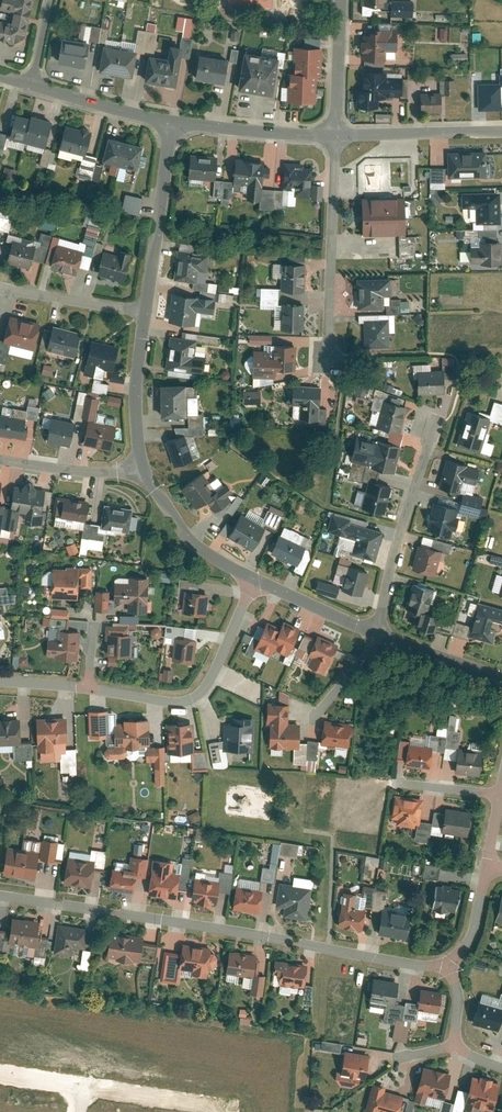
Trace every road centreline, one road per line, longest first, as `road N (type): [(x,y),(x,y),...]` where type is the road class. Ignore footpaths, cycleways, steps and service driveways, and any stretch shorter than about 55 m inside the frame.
road 1 (residential): [(0,894),(448,966)]
road 2 (residential): [(253,581),(210,685),(182,703),(0,682)]
road 3 (residential): [(338,133),(327,352)]
road 4 (residential): [(430,425),(377,636)]
road 5 (residential): [(173,120),(146,311)]
road 6 (residential): [(338,133),(173,120)]
road 7 (residential): [(501,130),(338,133)]
road 8 (residential): [(146,311),(137,393),(144,469)]
road 9 (residential): [(144,469),(183,528),(253,581)]
road 10 (residential): [(80,1085),(228,1111)]
road 11 (residential): [(146,311),(0,287)]
road 12 (residential): [(144,469),(0,457)]
road 13 (residential): [(173,120),(34,84)]
road 14 (residential): [(253,581),(377,636)]
road 15 (residential): [(343,0),(338,133)]
road 16 (residential): [(377,636),(501,678)]
road 17 (residential): [(448,966),(458,995),(457,1045),(501,1068)]

